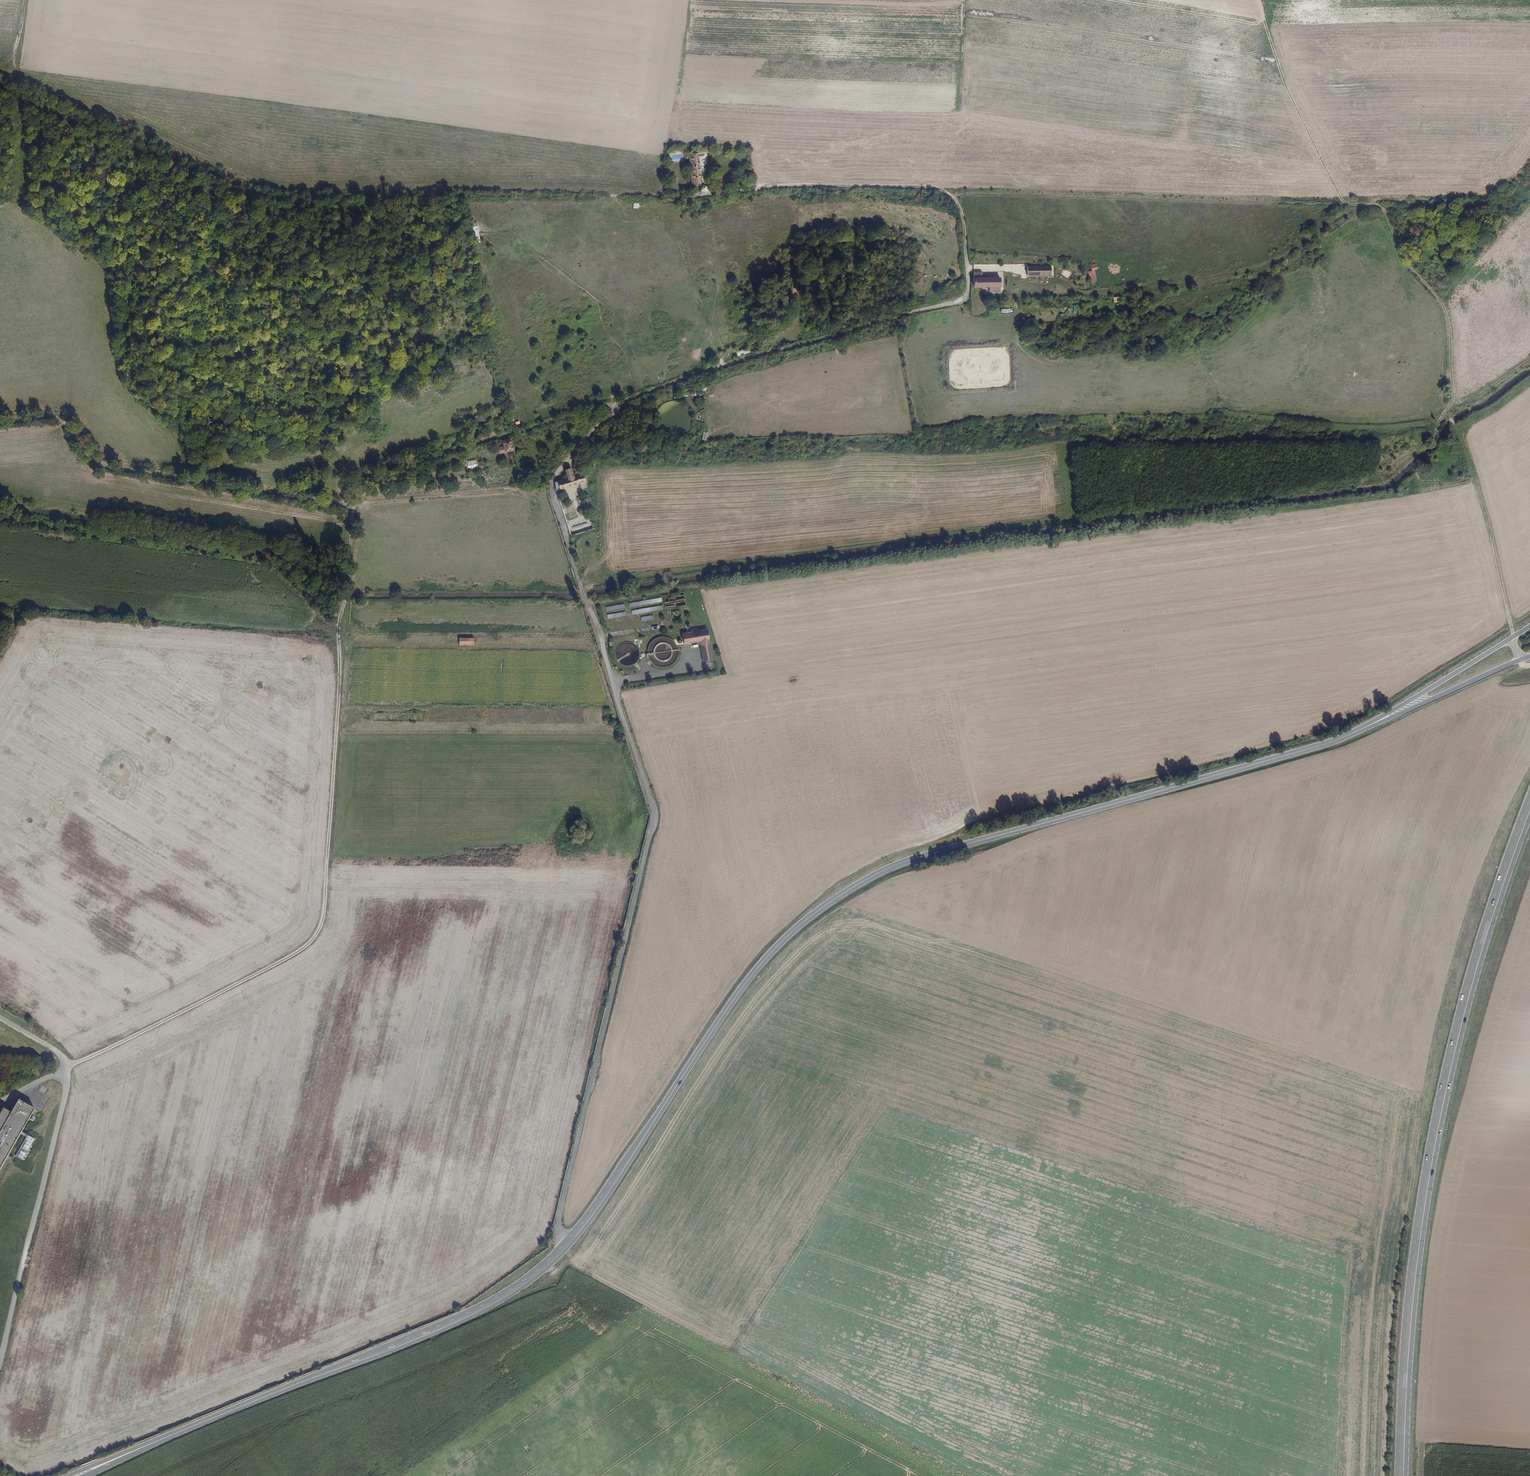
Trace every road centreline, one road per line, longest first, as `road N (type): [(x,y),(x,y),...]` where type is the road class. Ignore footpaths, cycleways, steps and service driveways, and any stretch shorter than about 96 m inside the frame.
road 1 (secondary): [(1365,727),(909,860),(863,881),(809,917),(760,964),(587,1219),(526,1281),(463,1317),(131,1452)]
road 2 (track): [(0,67),(269,186),(697,195)]
road 3 (primary): [(1529,804),(1468,988),(1425,1183),(1400,1475)]
road 4 (track): [(967,300),(641,394),(573,451),(551,484),(552,497),(608,669)]
road 5 (track): [(67,1068),(283,960),(317,934),(338,683),(335,618),(345,601)]
road 6 (track): [(565,1245),(558,1215),(652,814),(608,669)]
road 7 (track): [(1529,158),(1496,199),(1471,212),(1365,205),(1272,260),(1238,270),(1136,291),(1007,298)]
road 8 (track): [(1512,637),(1474,475),(1449,418),(1446,311),(1406,262),(1383,210)]
road 9 (track): [(0,421),(59,417),(109,466),(353,505)]
road 10 (track): [(967,300),(962,220),(942,189),(791,184),(697,195)]
road 11 (track): [(0,520),(265,559),(335,618)]
road 12 (track): [(345,601),(357,471),(504,429)]
road 13 (track): [(592,640),(343,635)]
road 14 (track): [(1342,203),(1258,0)]
road 15 (track): [(612,413),(594,408),(513,433),(551,493)]
road 16 (secondary): [(1512,637),(1365,727)]
road 17 (primary): [(1365,727),(1521,659)]
road 18 (track): [(1529,1445),(1437,1444),(1424,1455),(1419,1475)]

